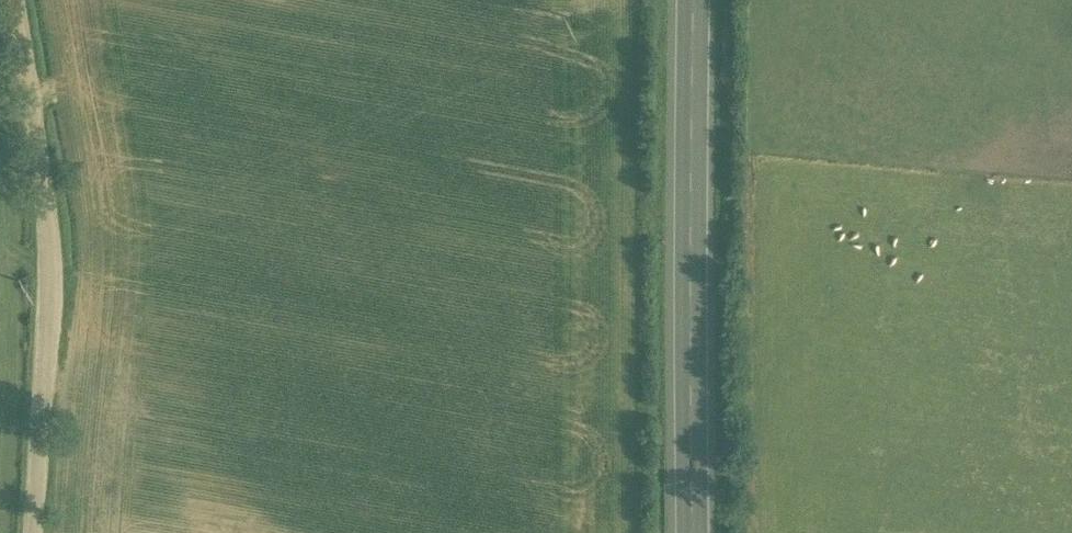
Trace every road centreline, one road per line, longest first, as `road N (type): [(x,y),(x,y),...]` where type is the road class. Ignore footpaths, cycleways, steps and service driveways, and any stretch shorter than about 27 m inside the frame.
road 1 (unclassified): [(34,532),(44,211),(12,0)]
road 2 (primary): [(692,0),(690,532)]

